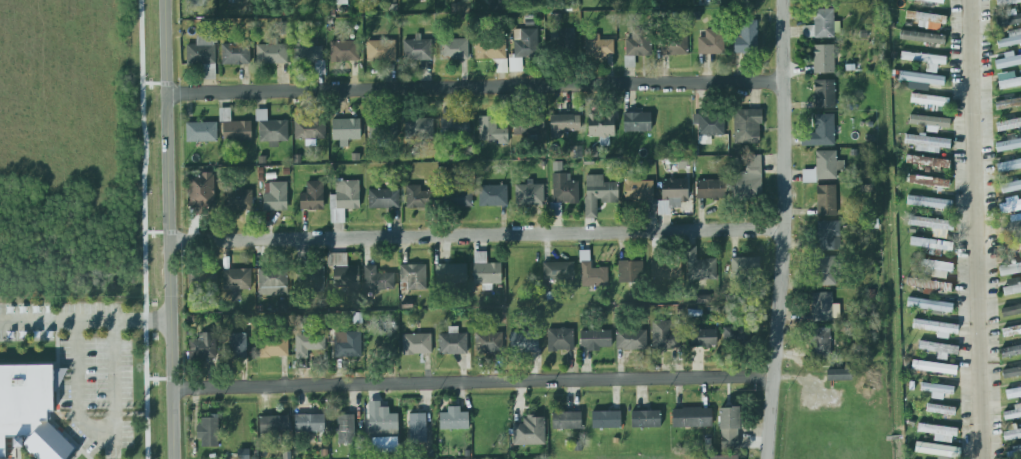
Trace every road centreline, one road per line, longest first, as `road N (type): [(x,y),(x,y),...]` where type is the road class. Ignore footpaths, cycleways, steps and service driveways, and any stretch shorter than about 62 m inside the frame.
road 1 (residential): [(788,88),(168,94)]
road 2 (residential): [(784,231),(171,241)]
road 3 (residential): [(771,378),(173,388)]
road 4 (residential): [(790,0),(784,231),(765,458)]
road 5 (residential): [(981,458),(971,0)]
road 6 (tertiary): [(167,0),(173,458)]

